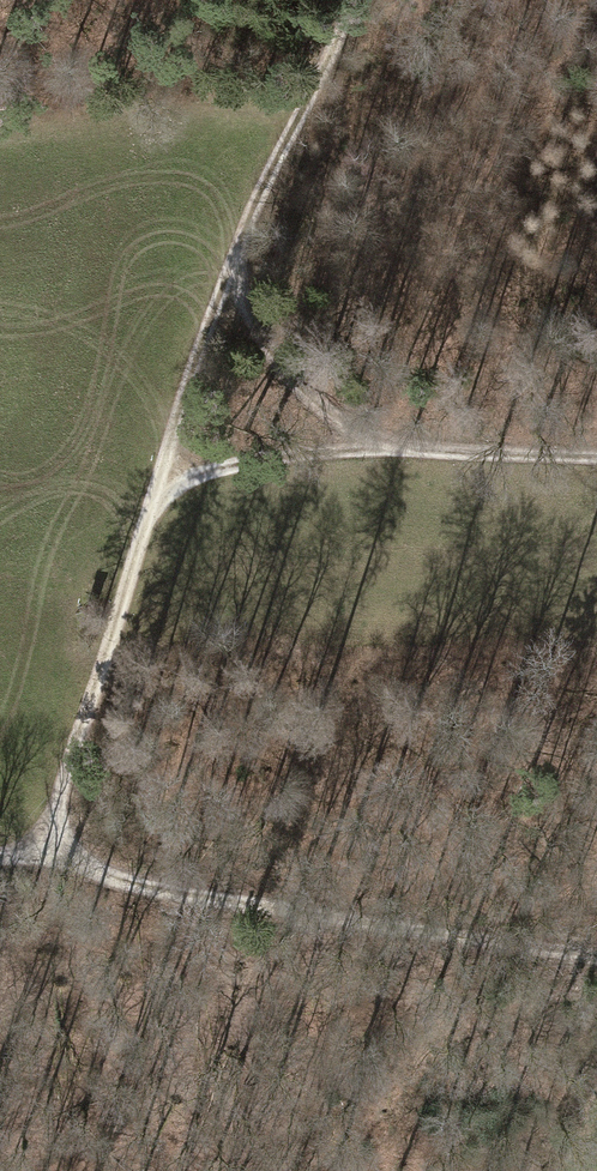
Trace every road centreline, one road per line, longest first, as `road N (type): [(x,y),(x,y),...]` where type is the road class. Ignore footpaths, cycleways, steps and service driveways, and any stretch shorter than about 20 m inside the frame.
road 1 (track): [(52,849),(57,810),(246,225),(349,0)]
road 2 (track): [(52,849),(123,879),(596,959)]
road 3 (track): [(596,462),(310,455),(208,480),(150,524)]
road 4 (track): [(230,274),(257,347),(304,394),(360,439),(414,457)]

